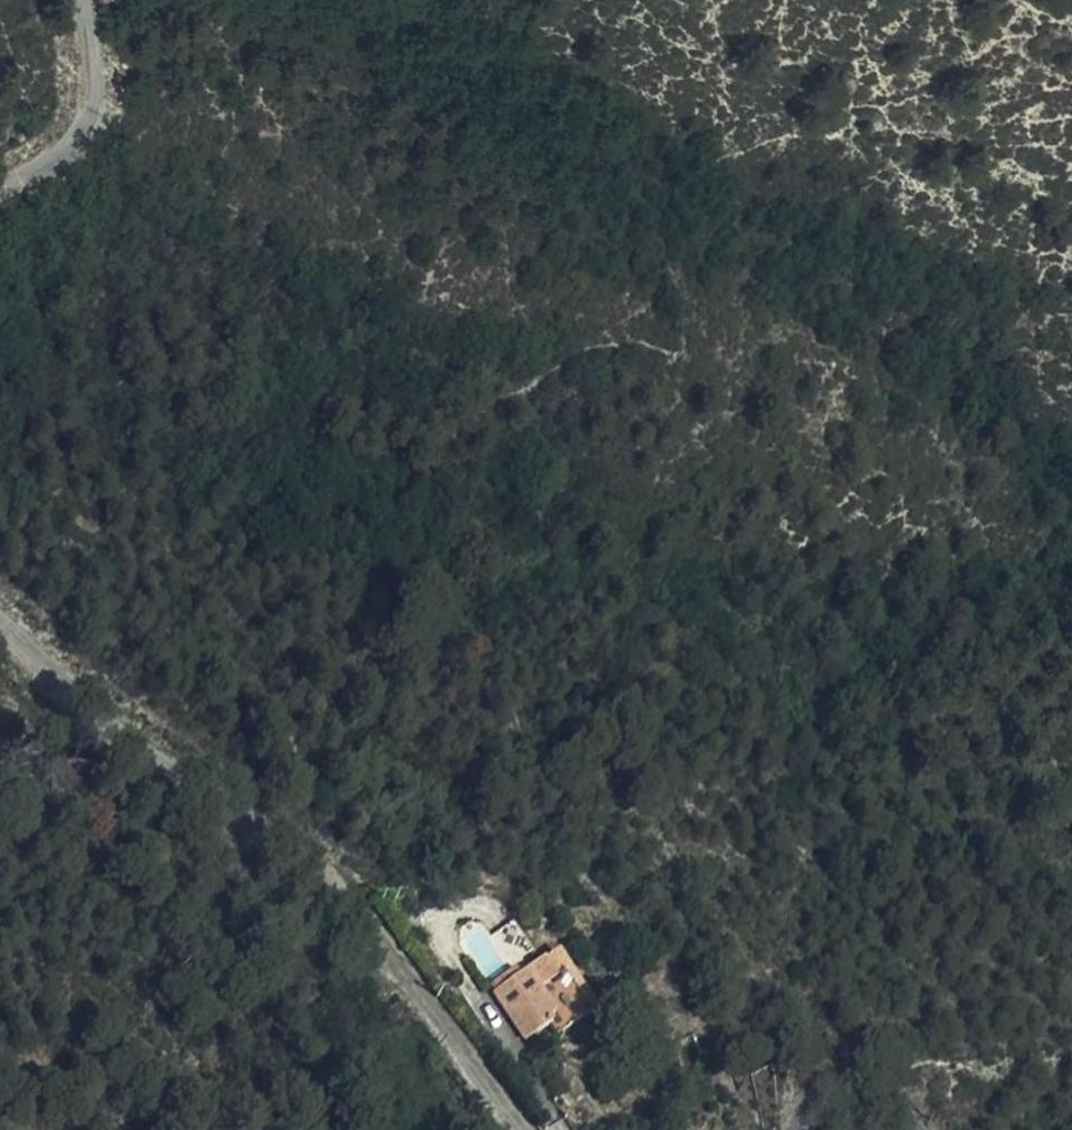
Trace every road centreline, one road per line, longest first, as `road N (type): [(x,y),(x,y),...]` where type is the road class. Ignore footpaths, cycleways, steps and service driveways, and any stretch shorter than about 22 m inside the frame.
road 1 (unclassified): [(522,1129),(306,851),(0,627)]
road 2 (unclassified): [(0,199),(71,144),(94,115),(95,54),(84,0)]

